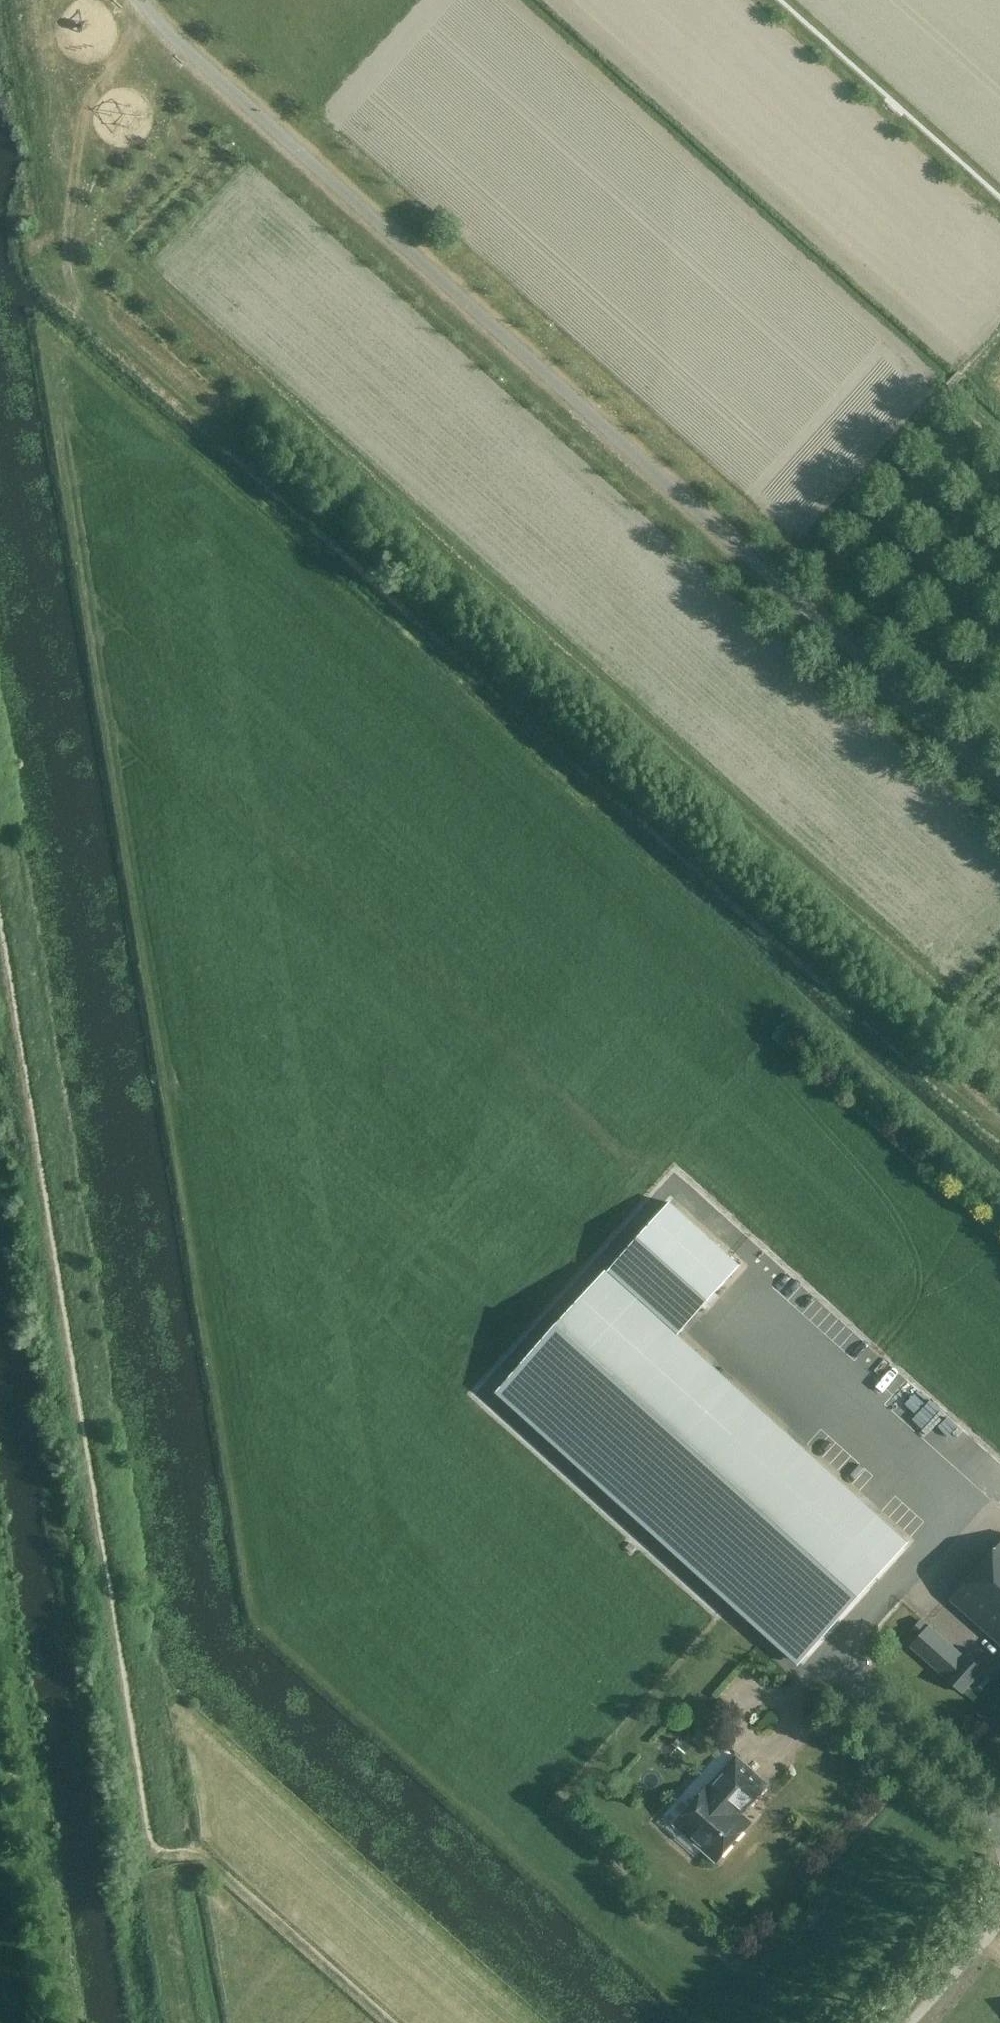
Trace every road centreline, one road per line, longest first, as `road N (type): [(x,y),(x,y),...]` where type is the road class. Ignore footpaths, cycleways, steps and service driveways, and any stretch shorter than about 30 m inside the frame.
road 1 (track): [(0,909),(153,1848),(201,1851),(394,2022)]
road 2 (tertiary): [(881,2022),(999,1891)]

